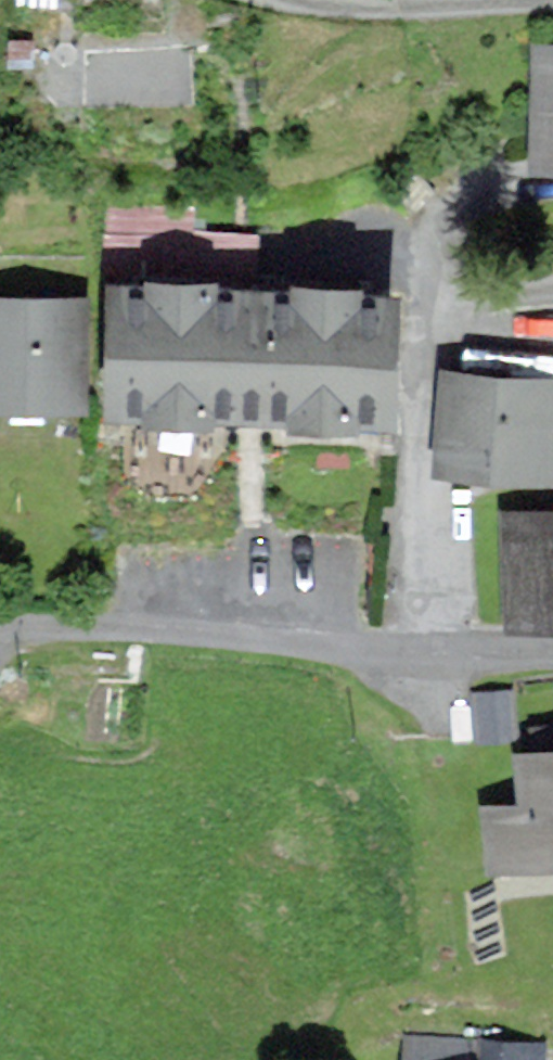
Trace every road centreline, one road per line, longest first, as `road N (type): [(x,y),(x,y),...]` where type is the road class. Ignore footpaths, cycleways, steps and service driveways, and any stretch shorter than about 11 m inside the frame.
road 1 (residential): [(552,294),(469,310),(442,331),(417,370),(407,652)]
road 2 (unclassified): [(0,629),(407,652)]
road 3 (residential): [(284,0),(372,12),(552,5)]
road 4 (unclassified): [(407,652),(552,652)]

